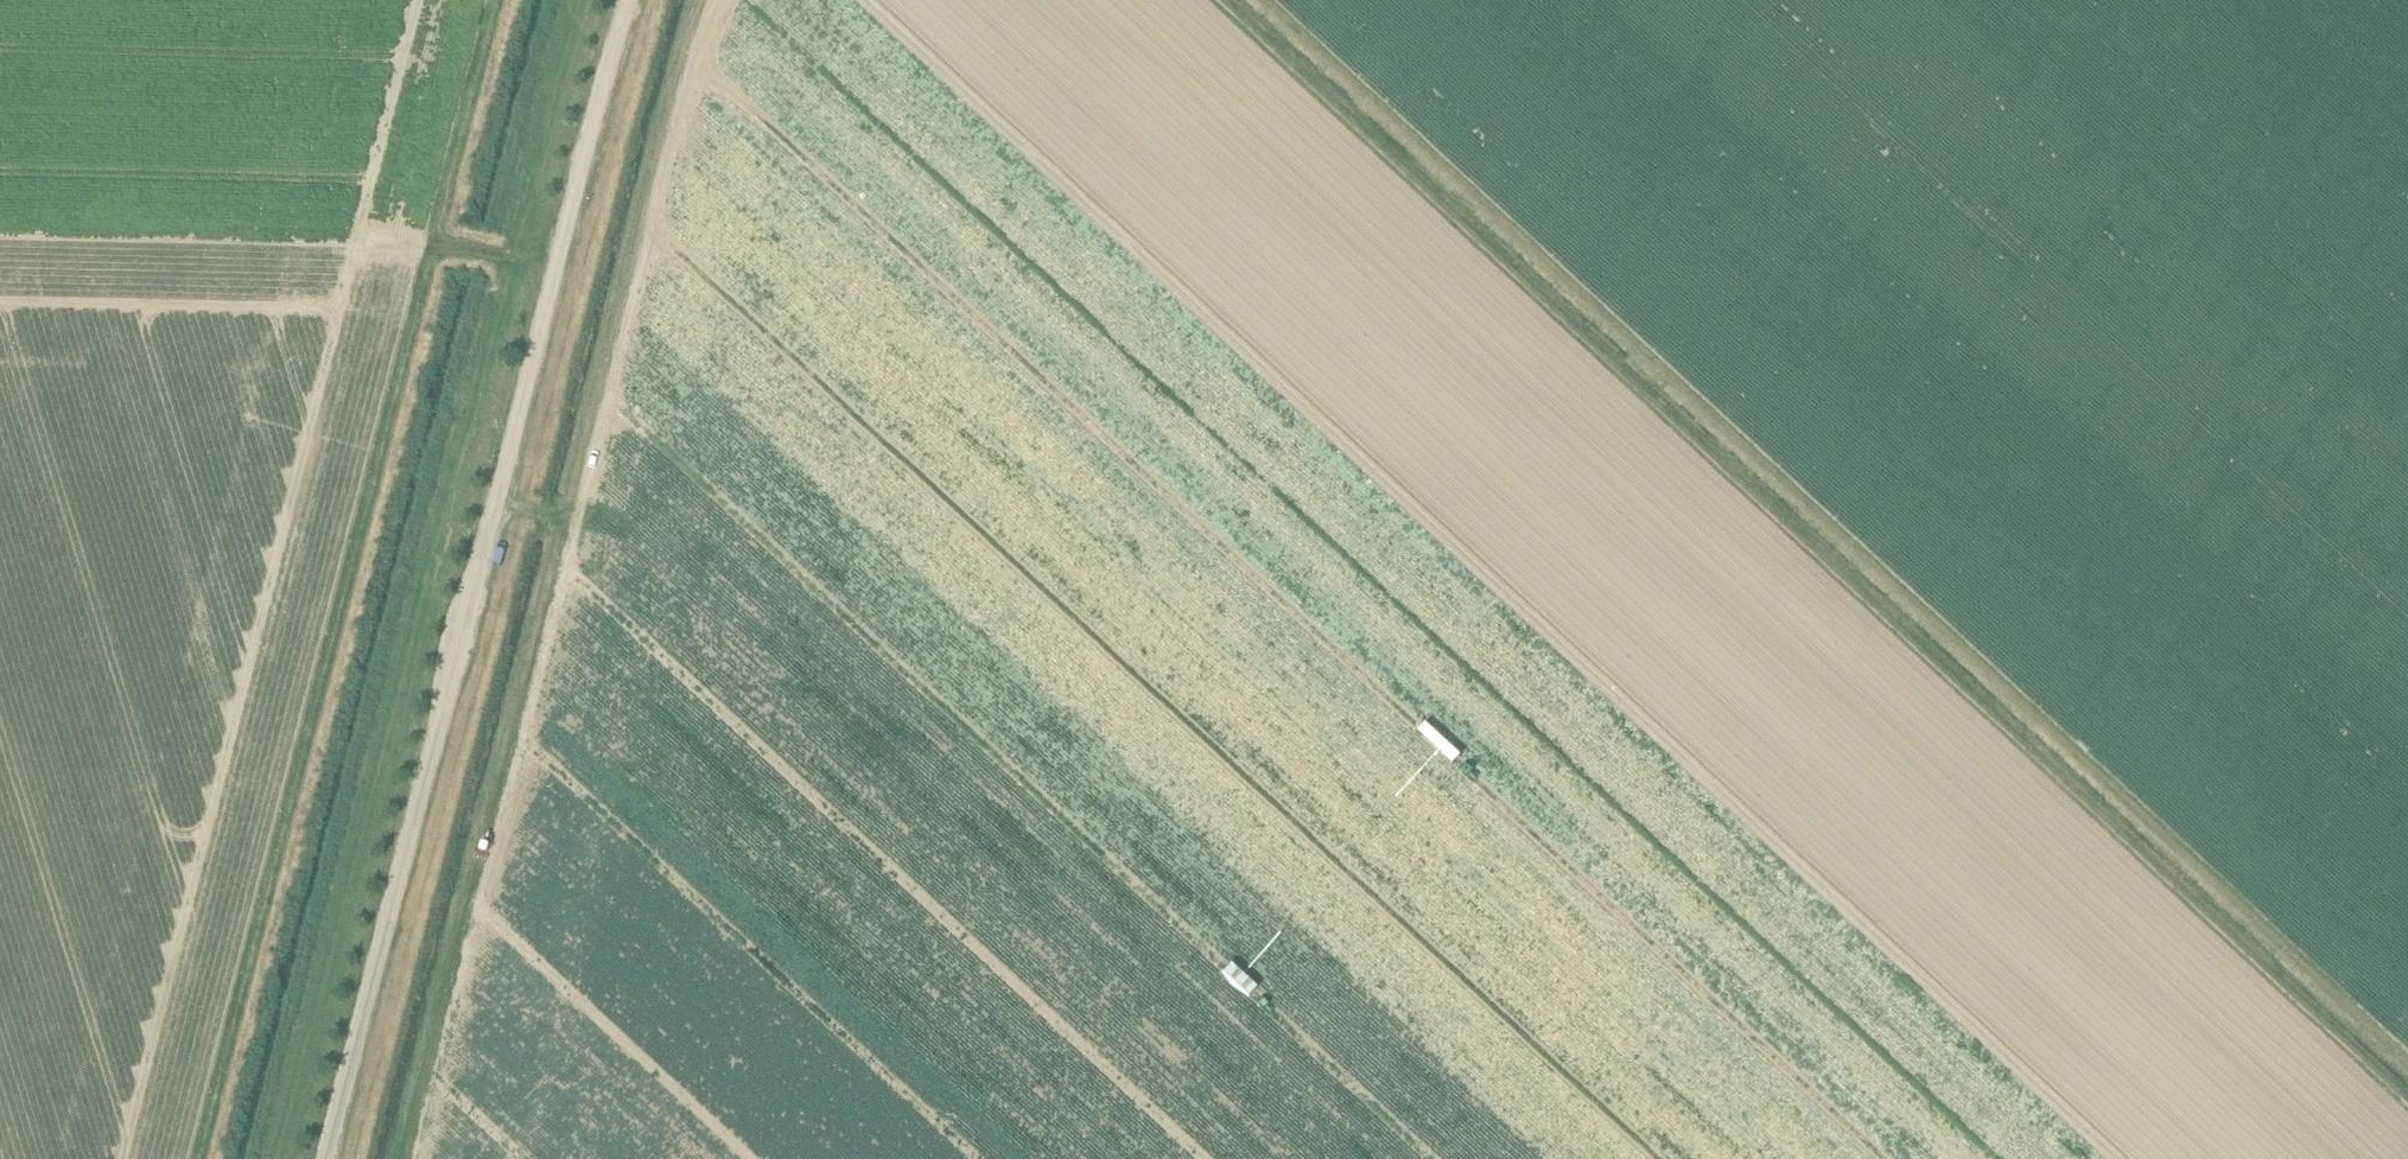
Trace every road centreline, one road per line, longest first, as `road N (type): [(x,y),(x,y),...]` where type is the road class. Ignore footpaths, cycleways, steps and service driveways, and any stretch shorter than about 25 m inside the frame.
road 1 (unclassified): [(322,1158),(634,0)]

